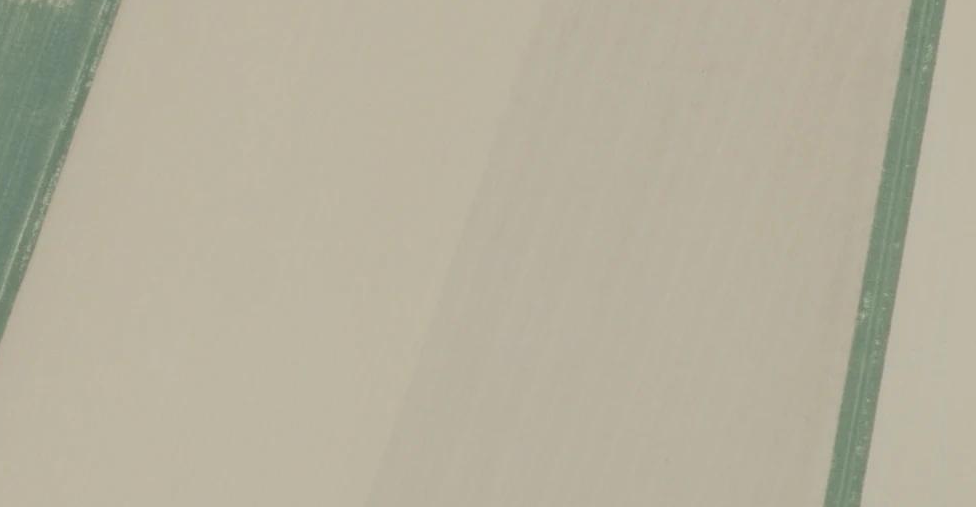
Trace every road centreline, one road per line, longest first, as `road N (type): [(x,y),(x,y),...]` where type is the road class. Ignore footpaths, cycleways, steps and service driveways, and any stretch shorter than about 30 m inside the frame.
road 1 (track): [(842,506),(930,0)]

